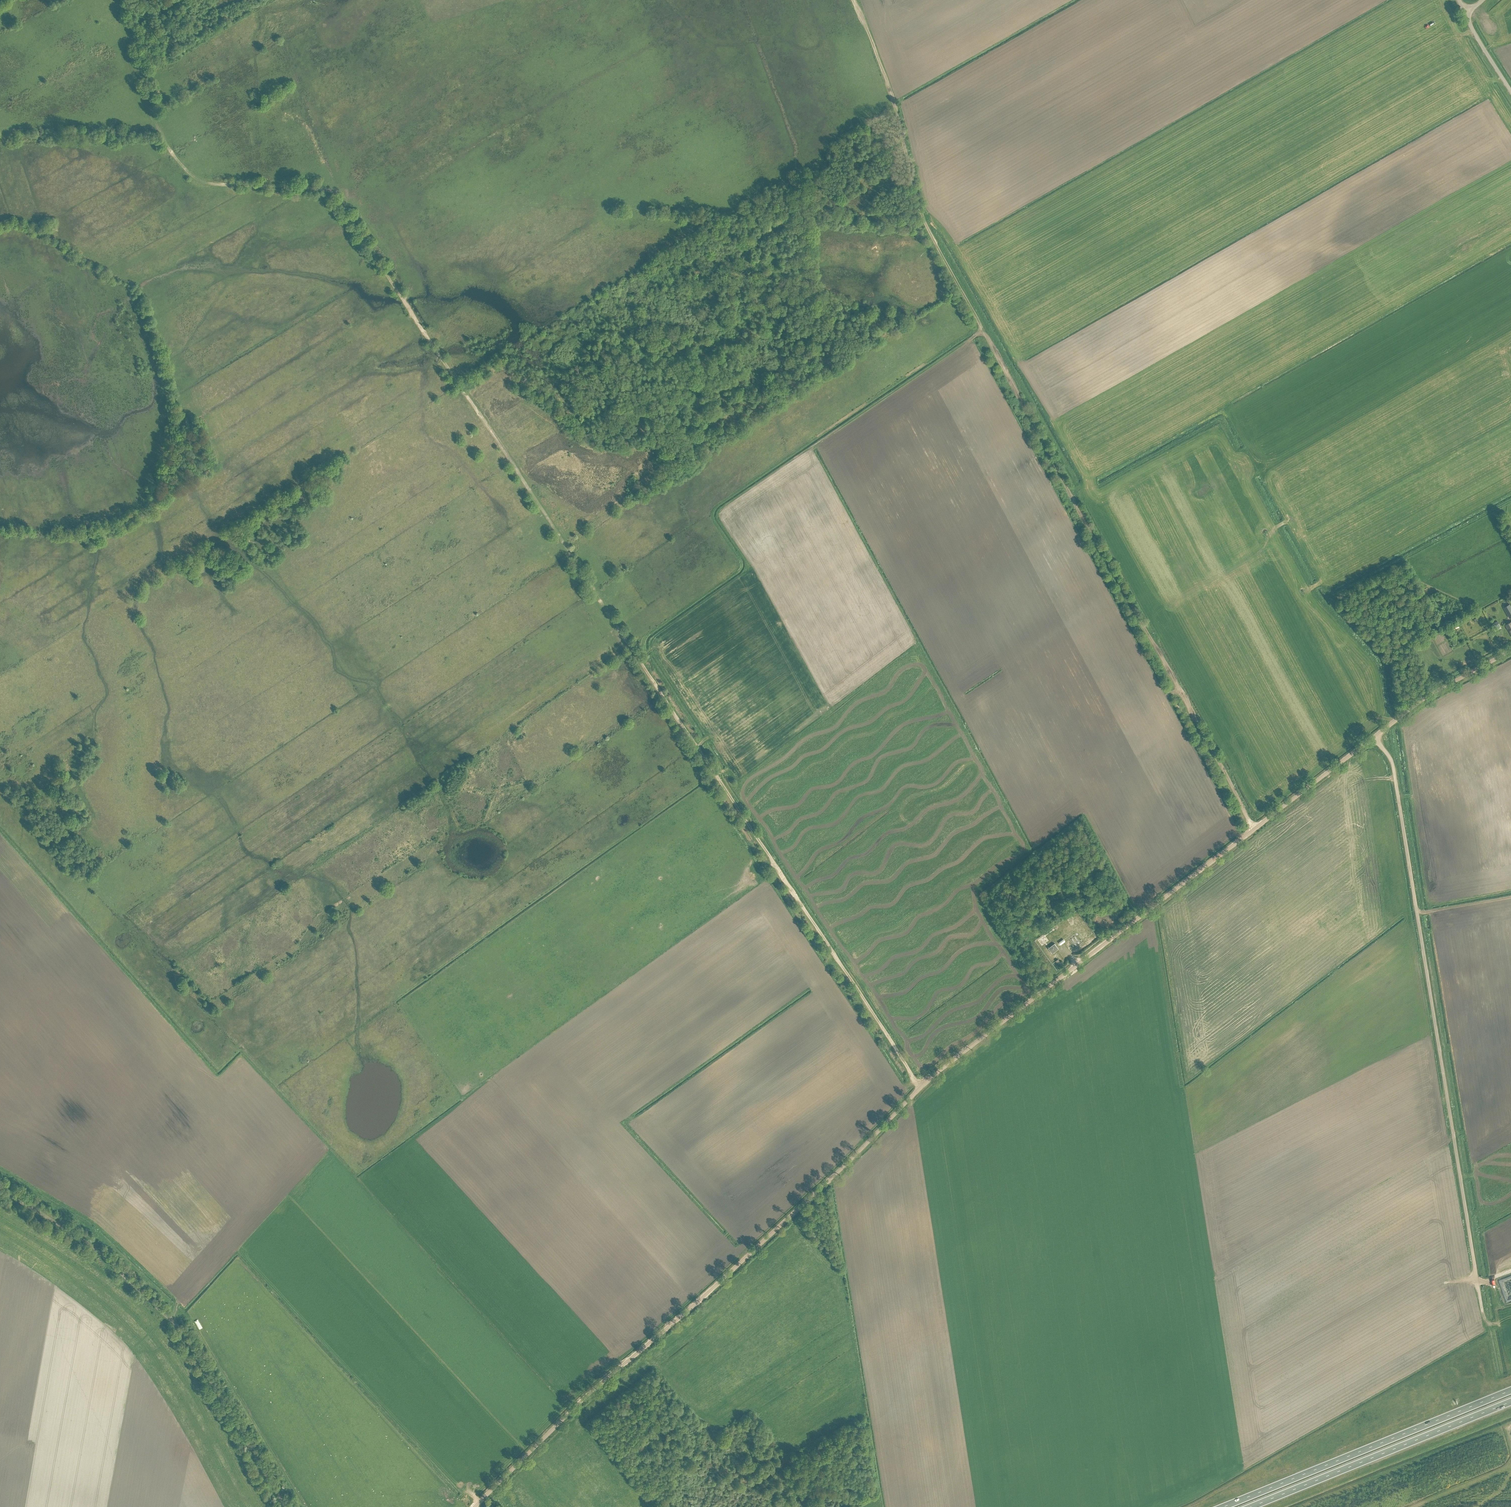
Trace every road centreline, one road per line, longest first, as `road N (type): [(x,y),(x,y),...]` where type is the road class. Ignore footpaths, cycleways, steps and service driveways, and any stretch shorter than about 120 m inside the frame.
road 1 (tertiary): [(474,1506),(920,1086),(1375,736)]
road 2 (track): [(439,355),(920,1086)]
road 3 (track): [(1256,828),(923,220)]
road 4 (unclassified): [(1482,1311),(1394,770),(1375,736)]
road 5 (track): [(285,1506),(176,1325),(96,1249),(0,1189)]
road 6 (trunk): [(1510,1390),(1221,1506)]
road 7 (track): [(156,123),(194,178),(333,193),(387,273)]
road 8 (trunk): [(1250,1506),(1510,1401)]
road 9 (track): [(923,220),(895,105),(854,0)]
road 10 (tertiary): [(1375,736),(1510,650)]
road 11 (track): [(128,0),(156,123)]

